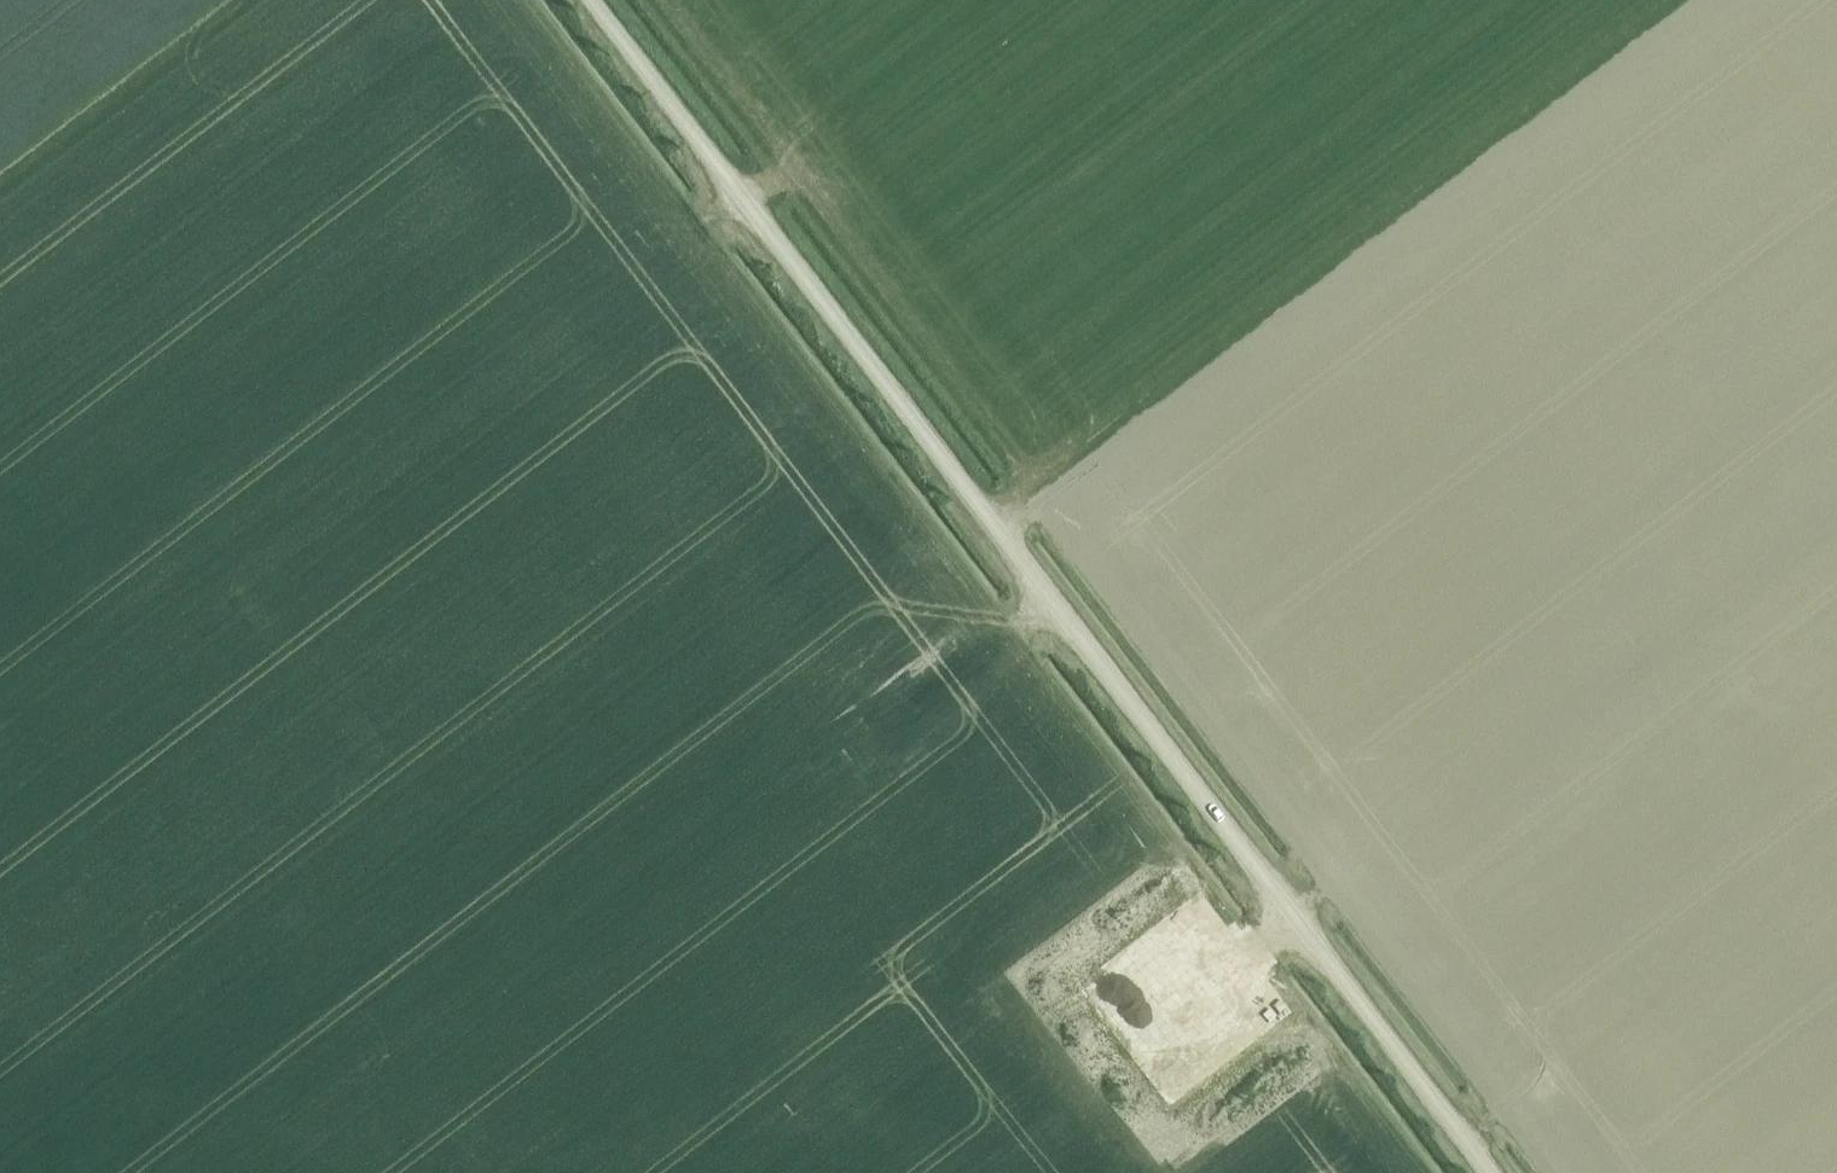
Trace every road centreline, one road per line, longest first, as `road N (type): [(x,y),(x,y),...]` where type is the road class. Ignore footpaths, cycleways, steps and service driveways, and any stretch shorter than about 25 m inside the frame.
road 1 (unclassified): [(1490,1172),(591,0)]

